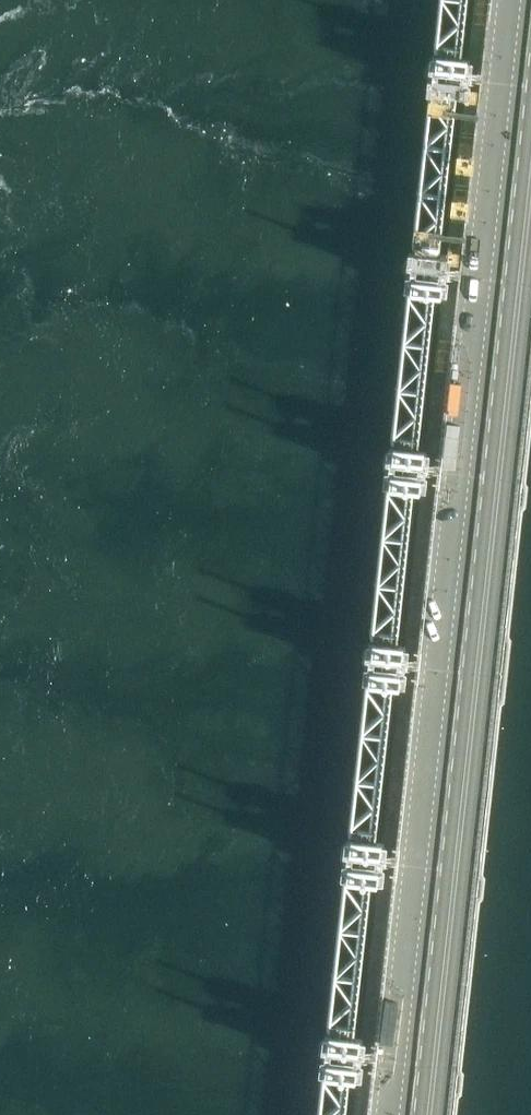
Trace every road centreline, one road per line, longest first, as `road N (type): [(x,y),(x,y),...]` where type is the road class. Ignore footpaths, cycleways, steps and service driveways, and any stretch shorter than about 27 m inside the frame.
road 1 (unclassified): [(386,1114),(508,0)]
road 2 (primary): [(427,1114),(530,156)]

